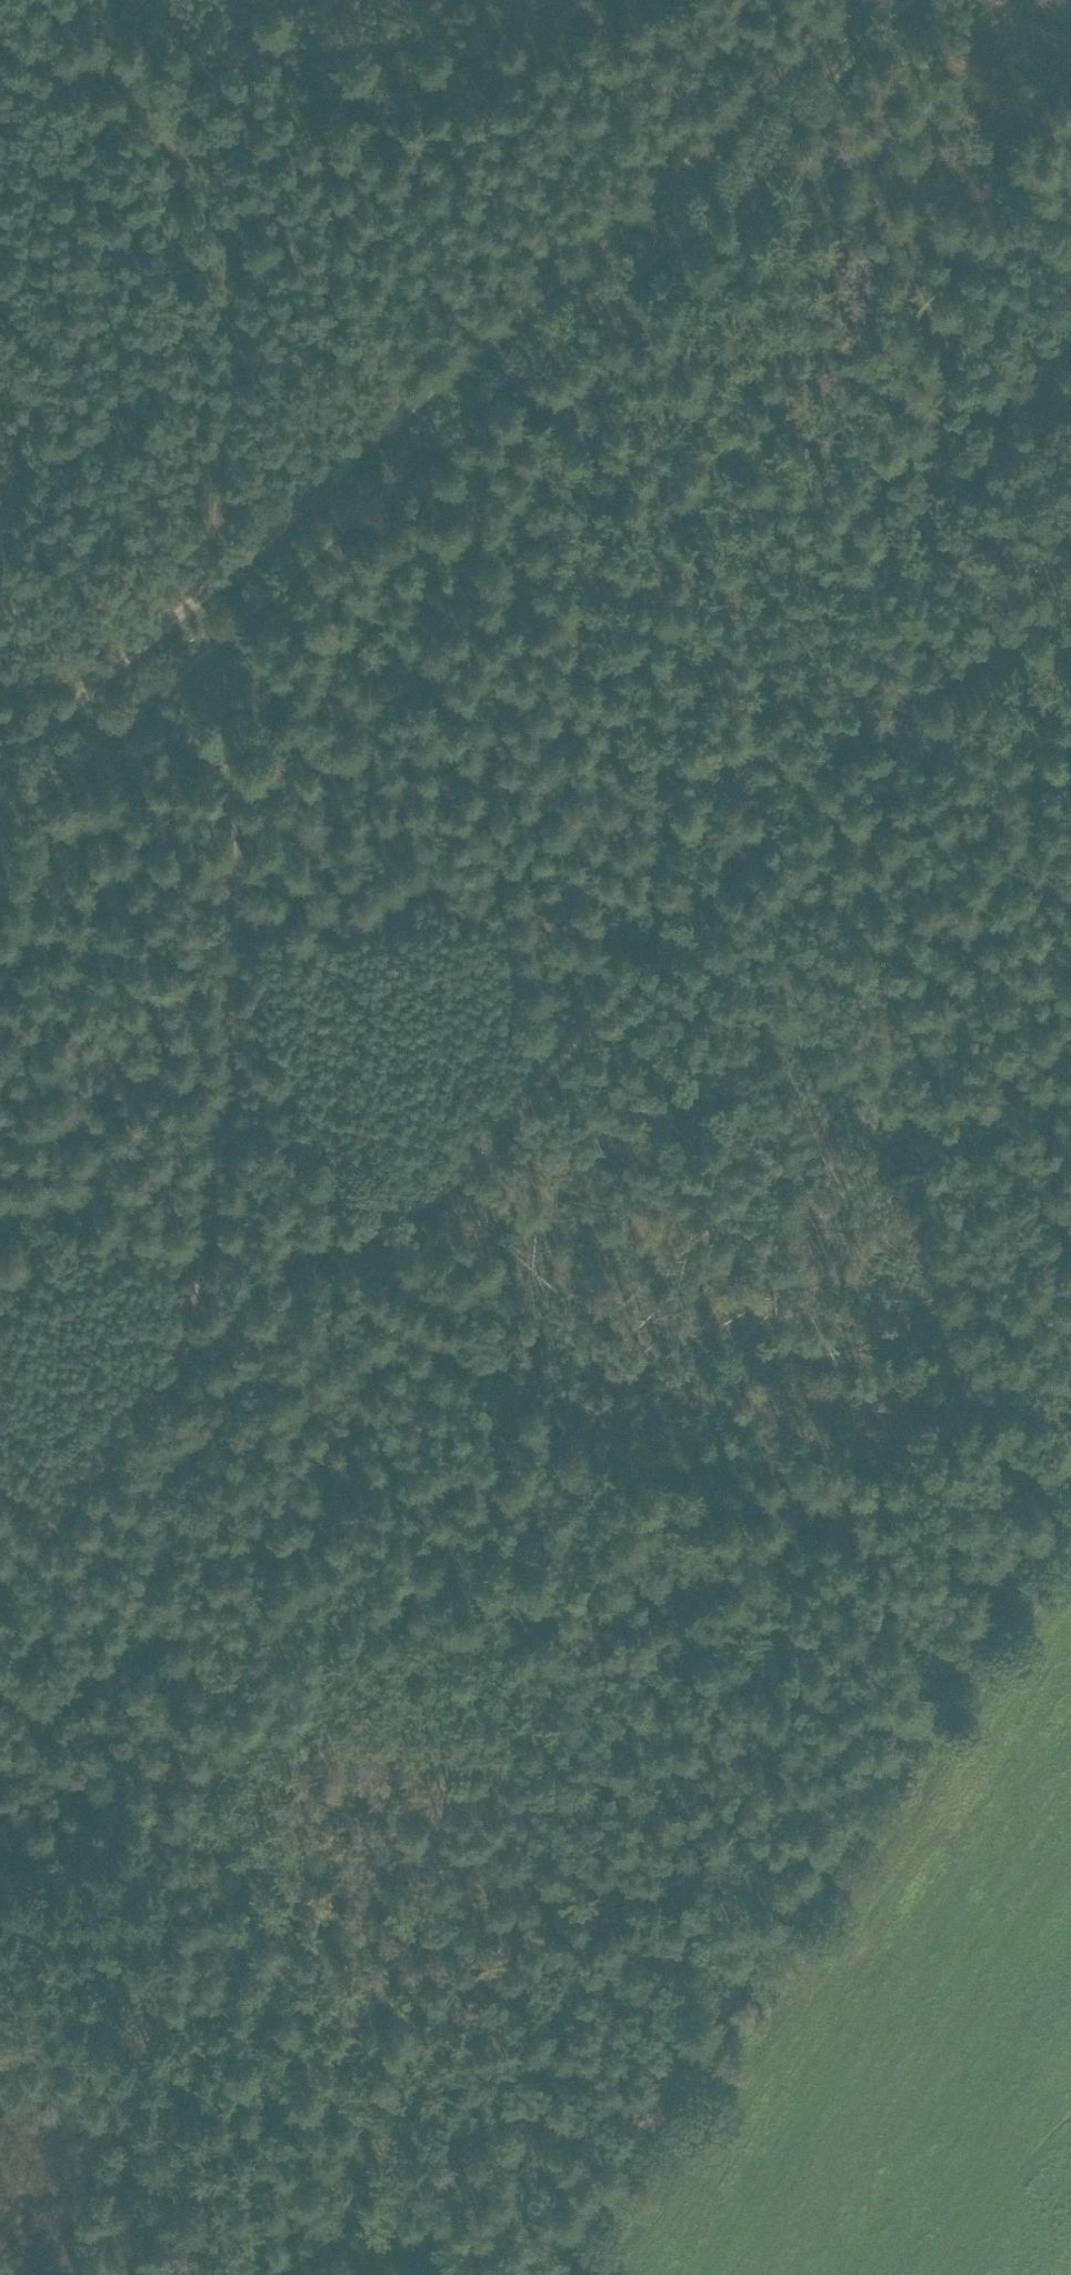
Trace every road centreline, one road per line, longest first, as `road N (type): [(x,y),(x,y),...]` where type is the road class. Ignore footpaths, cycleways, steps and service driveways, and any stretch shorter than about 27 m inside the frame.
road 1 (track): [(10,0),(140,71),(185,143),(221,230),(234,329),(204,529),(225,827),(229,1019),(196,1217),(186,1376),(163,1429)]
road 2 (track): [(843,0),(526,330),(341,494),(0,763)]
road 3 (track): [(1070,1480),(551,2274)]

